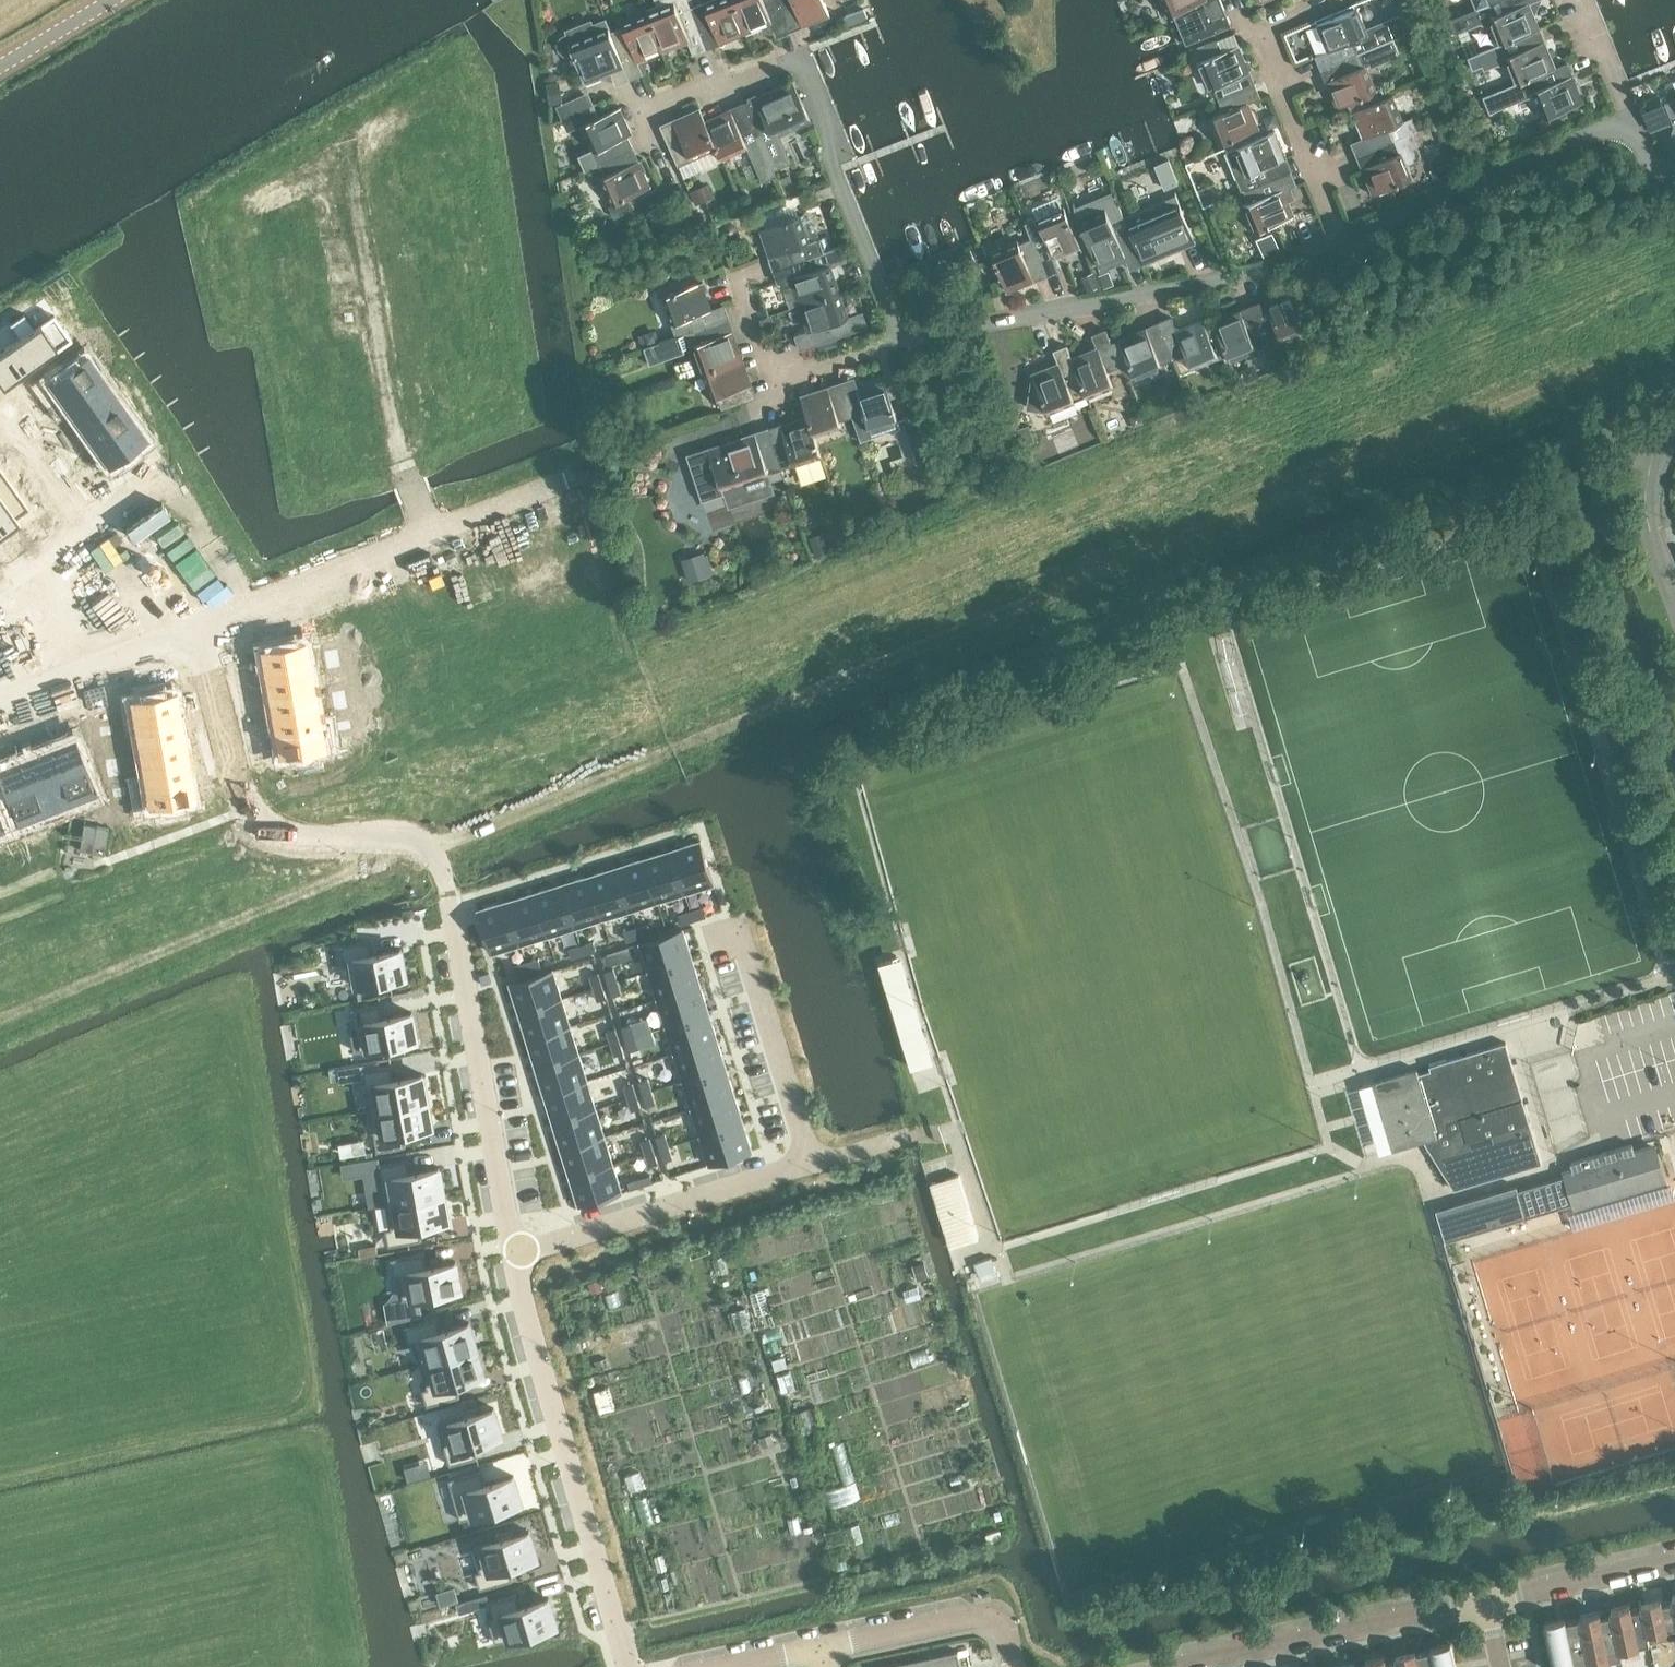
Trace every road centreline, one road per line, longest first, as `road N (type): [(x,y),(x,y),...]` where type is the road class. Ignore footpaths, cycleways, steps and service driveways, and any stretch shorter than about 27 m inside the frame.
road 1 (residential): [(199,627),(230,788),(247,818),(277,839),(407,843),(428,850),(444,869),(514,1252)]
road 2 (residential): [(514,1252),(813,1161),(739,924)]
road 3 (residential): [(661,146),(645,111),(708,82),(728,85),(795,59),(900,339)]
road 4 (residential): [(900,339),(1263,271),(1343,237)]
road 5 (residential): [(514,1252),(631,1666)]
road 6 (residential): [(339,153),(363,305),(378,317),(427,535)]
road 7 (residential): [(1174,1666),(1487,1600)]
road 8 (residential): [(1343,237),(1634,119)]
road 9 (residential): [(1343,237),(1259,34),(1345,0)]
road 10 (residential): [(731,268),(772,381),(900,339)]
road 11 (residential): [(1011,1666),(999,1612),(819,1650)]
road 12 (residential): [(199,627),(0,702)]
road 13 (residential): [(1487,1600),(1674,1560)]
road 14 (residential): [(427,535),(575,477)]
road 15 (residential): [(338,570),(199,627)]
road 16 (tertiary): [(1674,576),(1654,501),(1674,433)]
road 17 (residential): [(0,410),(80,525)]
road 18 (residential): [(1585,0),(1634,119)]
road 19 (tertiary): [(0,64),(111,0)]

